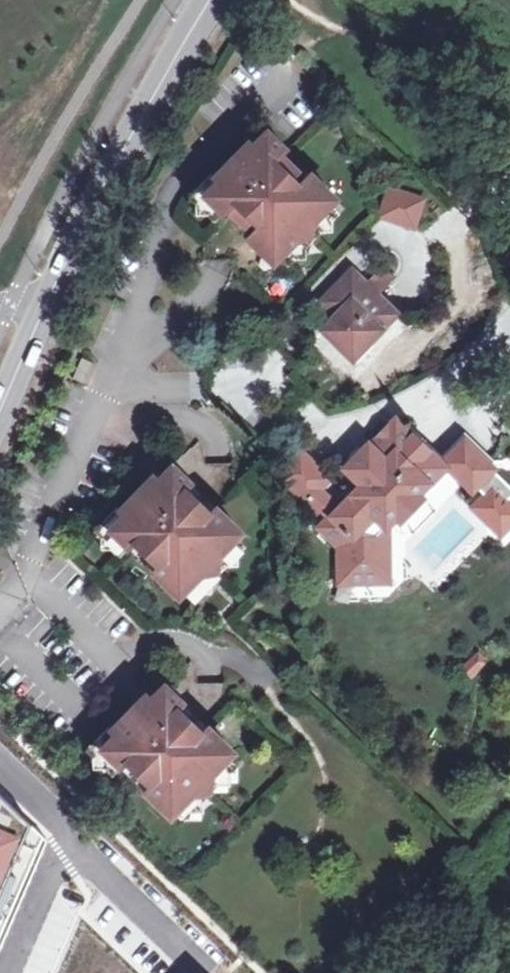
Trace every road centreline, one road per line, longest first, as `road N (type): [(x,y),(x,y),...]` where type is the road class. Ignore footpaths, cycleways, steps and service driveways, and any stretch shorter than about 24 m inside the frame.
road 1 (secondary): [(205,0),(92,194),(0,396)]
road 2 (residential): [(66,838),(205,972)]
road 3 (residential): [(66,838),(7,972)]

